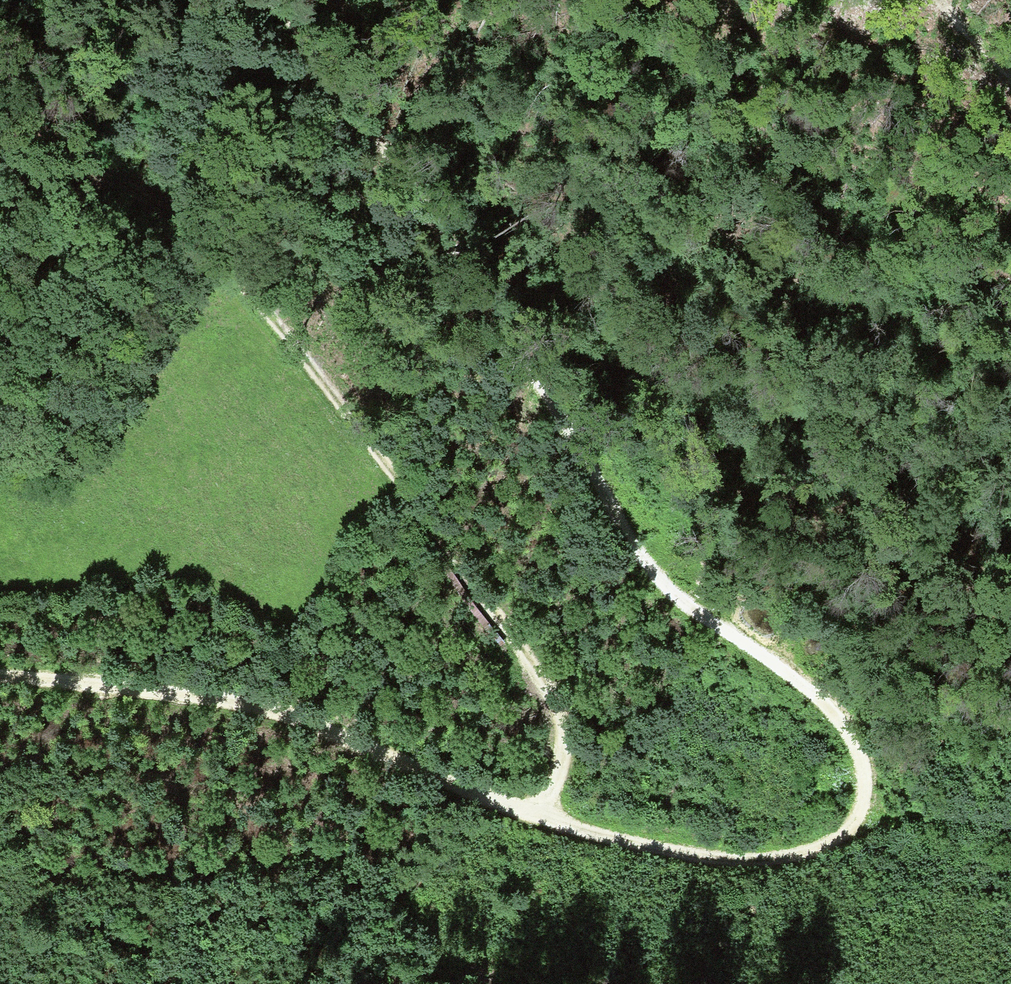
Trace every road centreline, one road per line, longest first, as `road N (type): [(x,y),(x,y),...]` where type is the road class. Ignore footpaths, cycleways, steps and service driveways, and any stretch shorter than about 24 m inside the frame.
road 1 (track): [(0,676),(198,694),(291,717),(511,811),(667,848),(783,855),(827,843),(855,819),(861,780),(830,713),(704,618),(658,573),(594,488),(533,366),(282,0)]
road 2 (track): [(536,817),(563,772),(556,711),(541,679),(294,335),(196,231),(158,203),(43,167),(0,168)]

